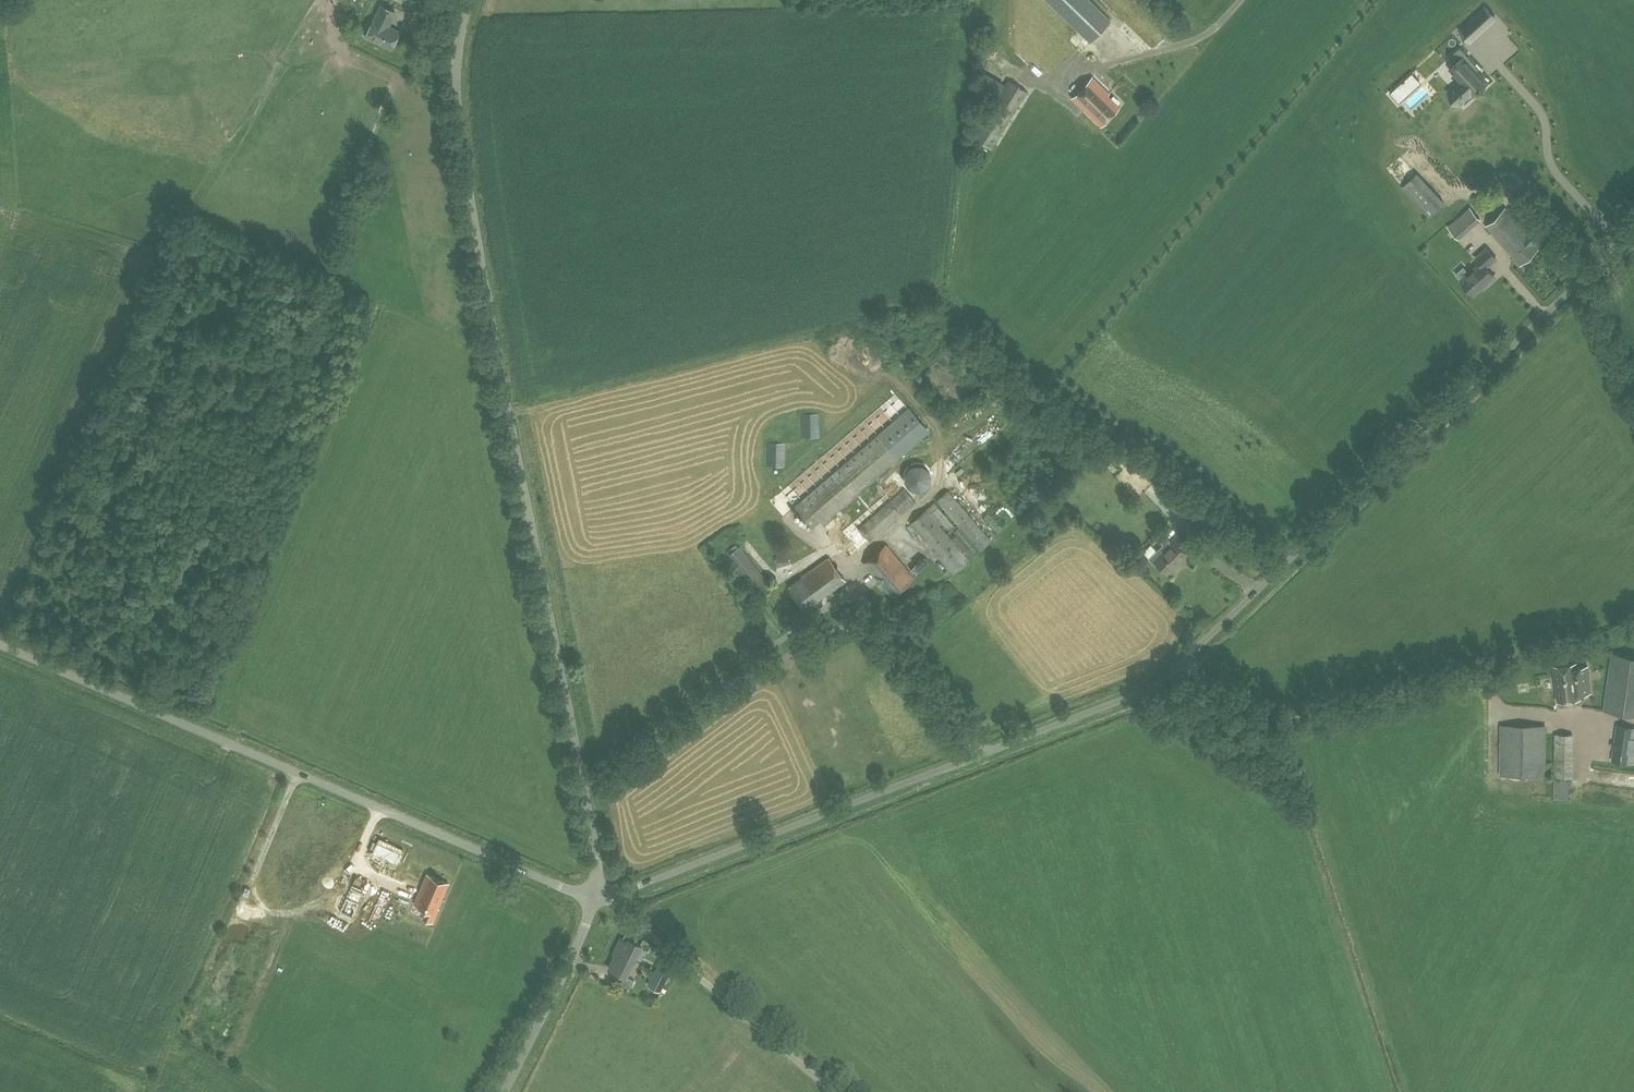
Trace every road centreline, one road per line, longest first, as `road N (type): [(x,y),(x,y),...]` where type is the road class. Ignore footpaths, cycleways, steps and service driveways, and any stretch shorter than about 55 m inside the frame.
road 1 (unclassified): [(597,896),(1158,683),(1633,231)]
road 2 (unclassified): [(597,896),(596,846),(457,111),(468,0)]
road 3 (unclassified): [(597,896),(0,644)]
road 4 (unclassified): [(504,1091),(597,896)]

